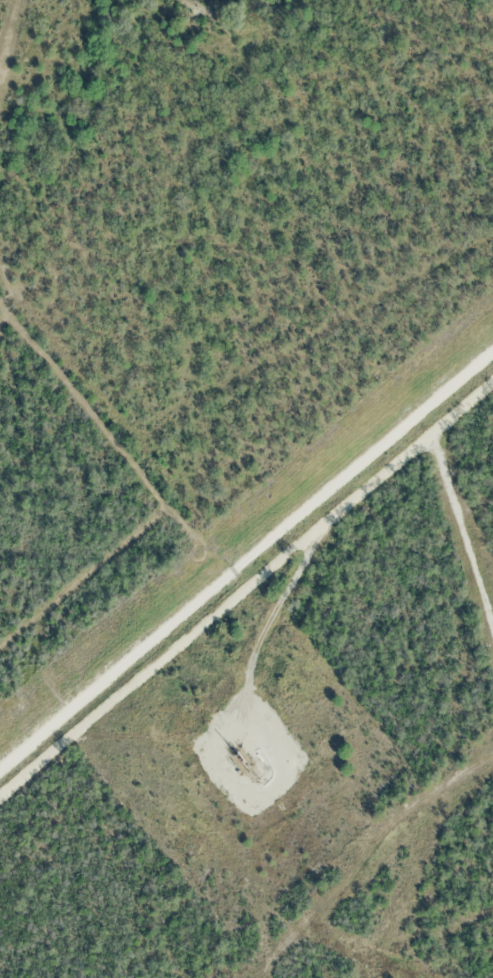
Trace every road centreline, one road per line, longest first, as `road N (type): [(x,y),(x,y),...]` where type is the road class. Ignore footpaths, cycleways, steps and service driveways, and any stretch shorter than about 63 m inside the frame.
road 1 (track): [(333,514),(0,795)]

